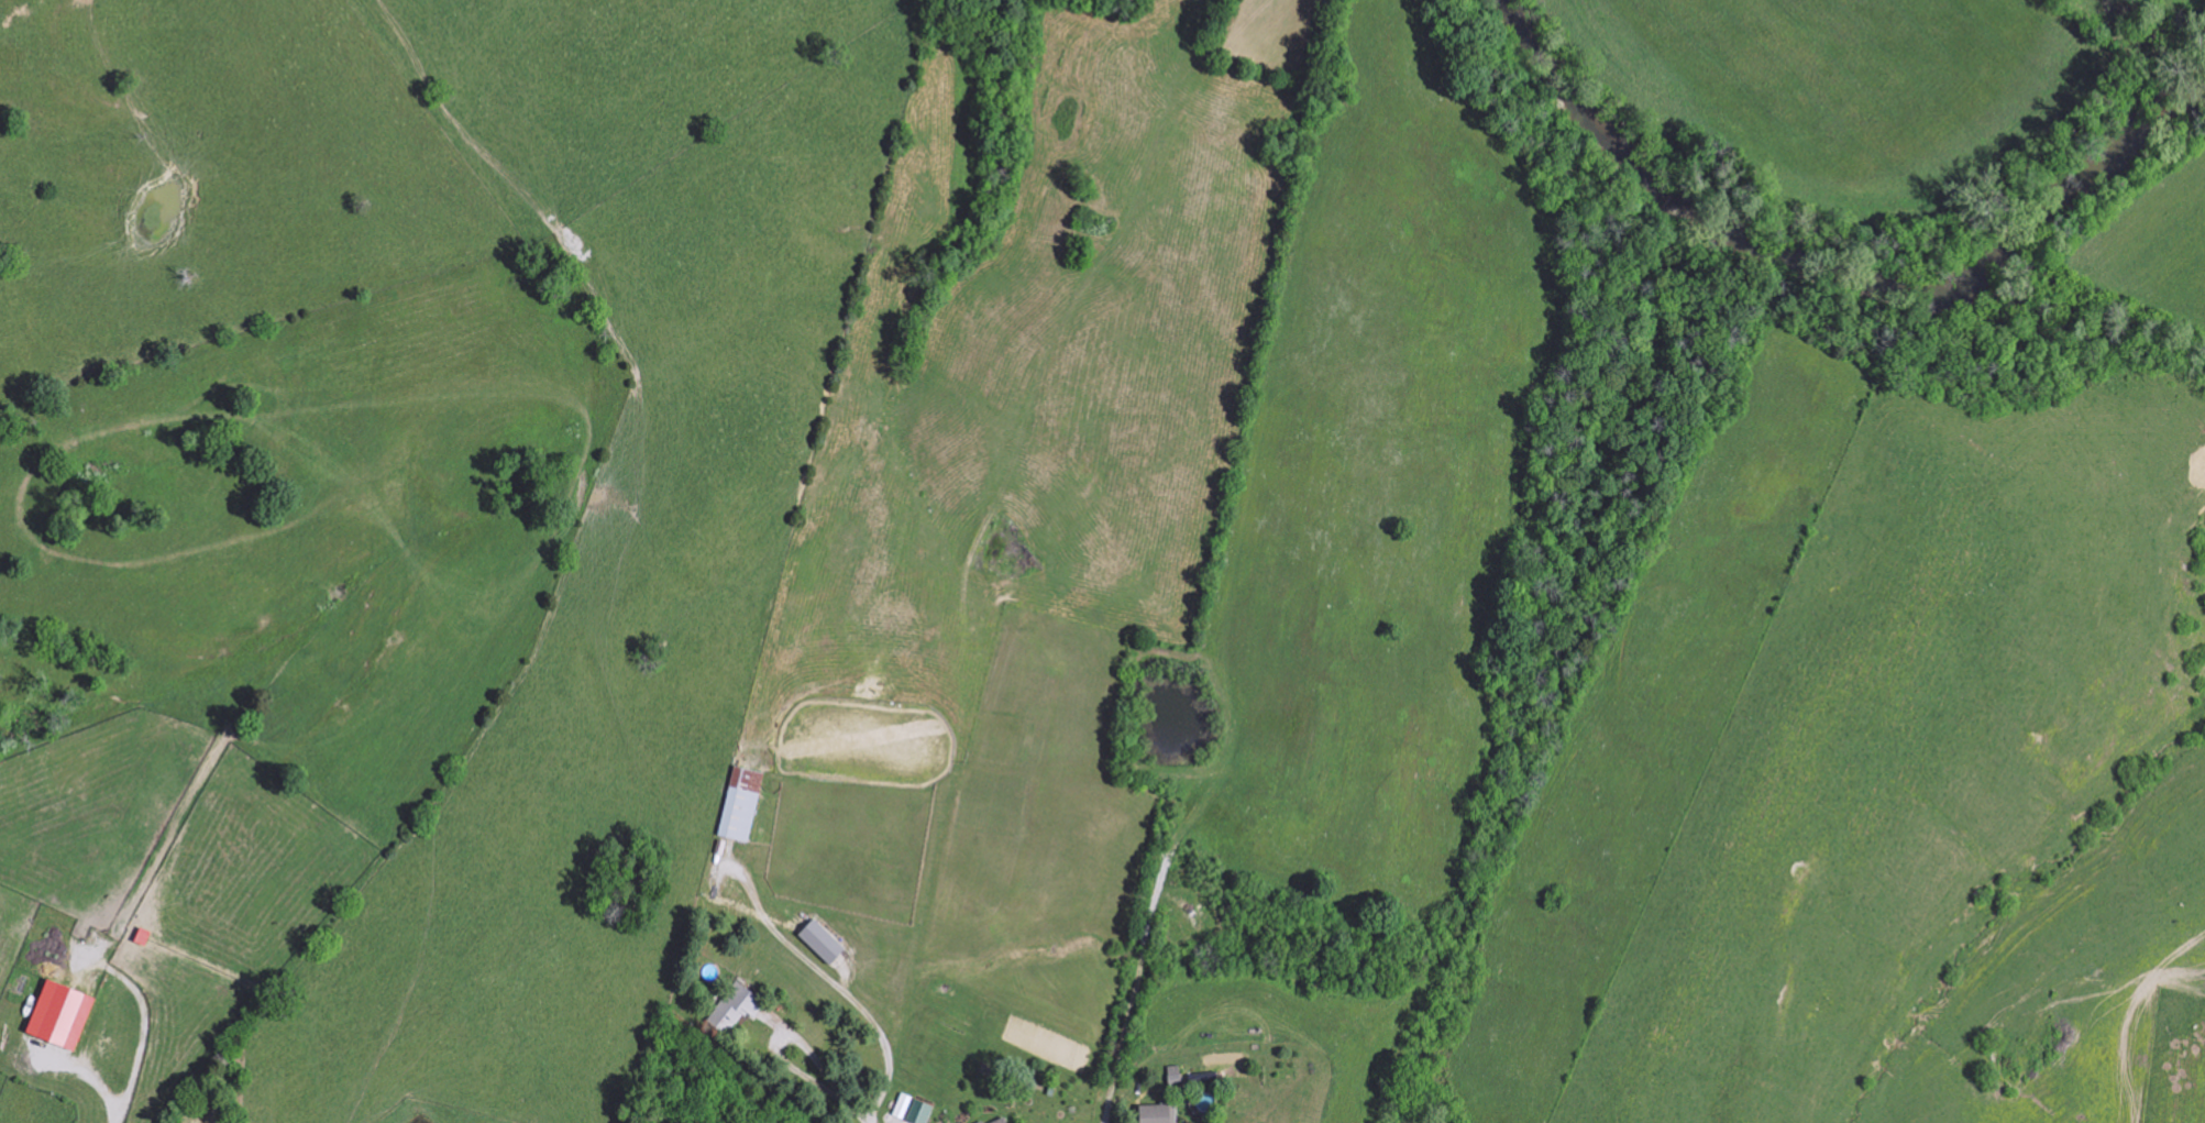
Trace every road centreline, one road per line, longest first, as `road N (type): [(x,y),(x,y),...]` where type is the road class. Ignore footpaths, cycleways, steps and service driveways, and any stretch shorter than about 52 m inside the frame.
road 1 (residential): [(124,1122),(399,814),(486,695),(529,625),(556,474),(556,322),(545,282),(321,0)]
road 2 (residential): [(912,1122),(763,1038),(675,945),(675,839),(699,810),(923,735),(1106,642)]

